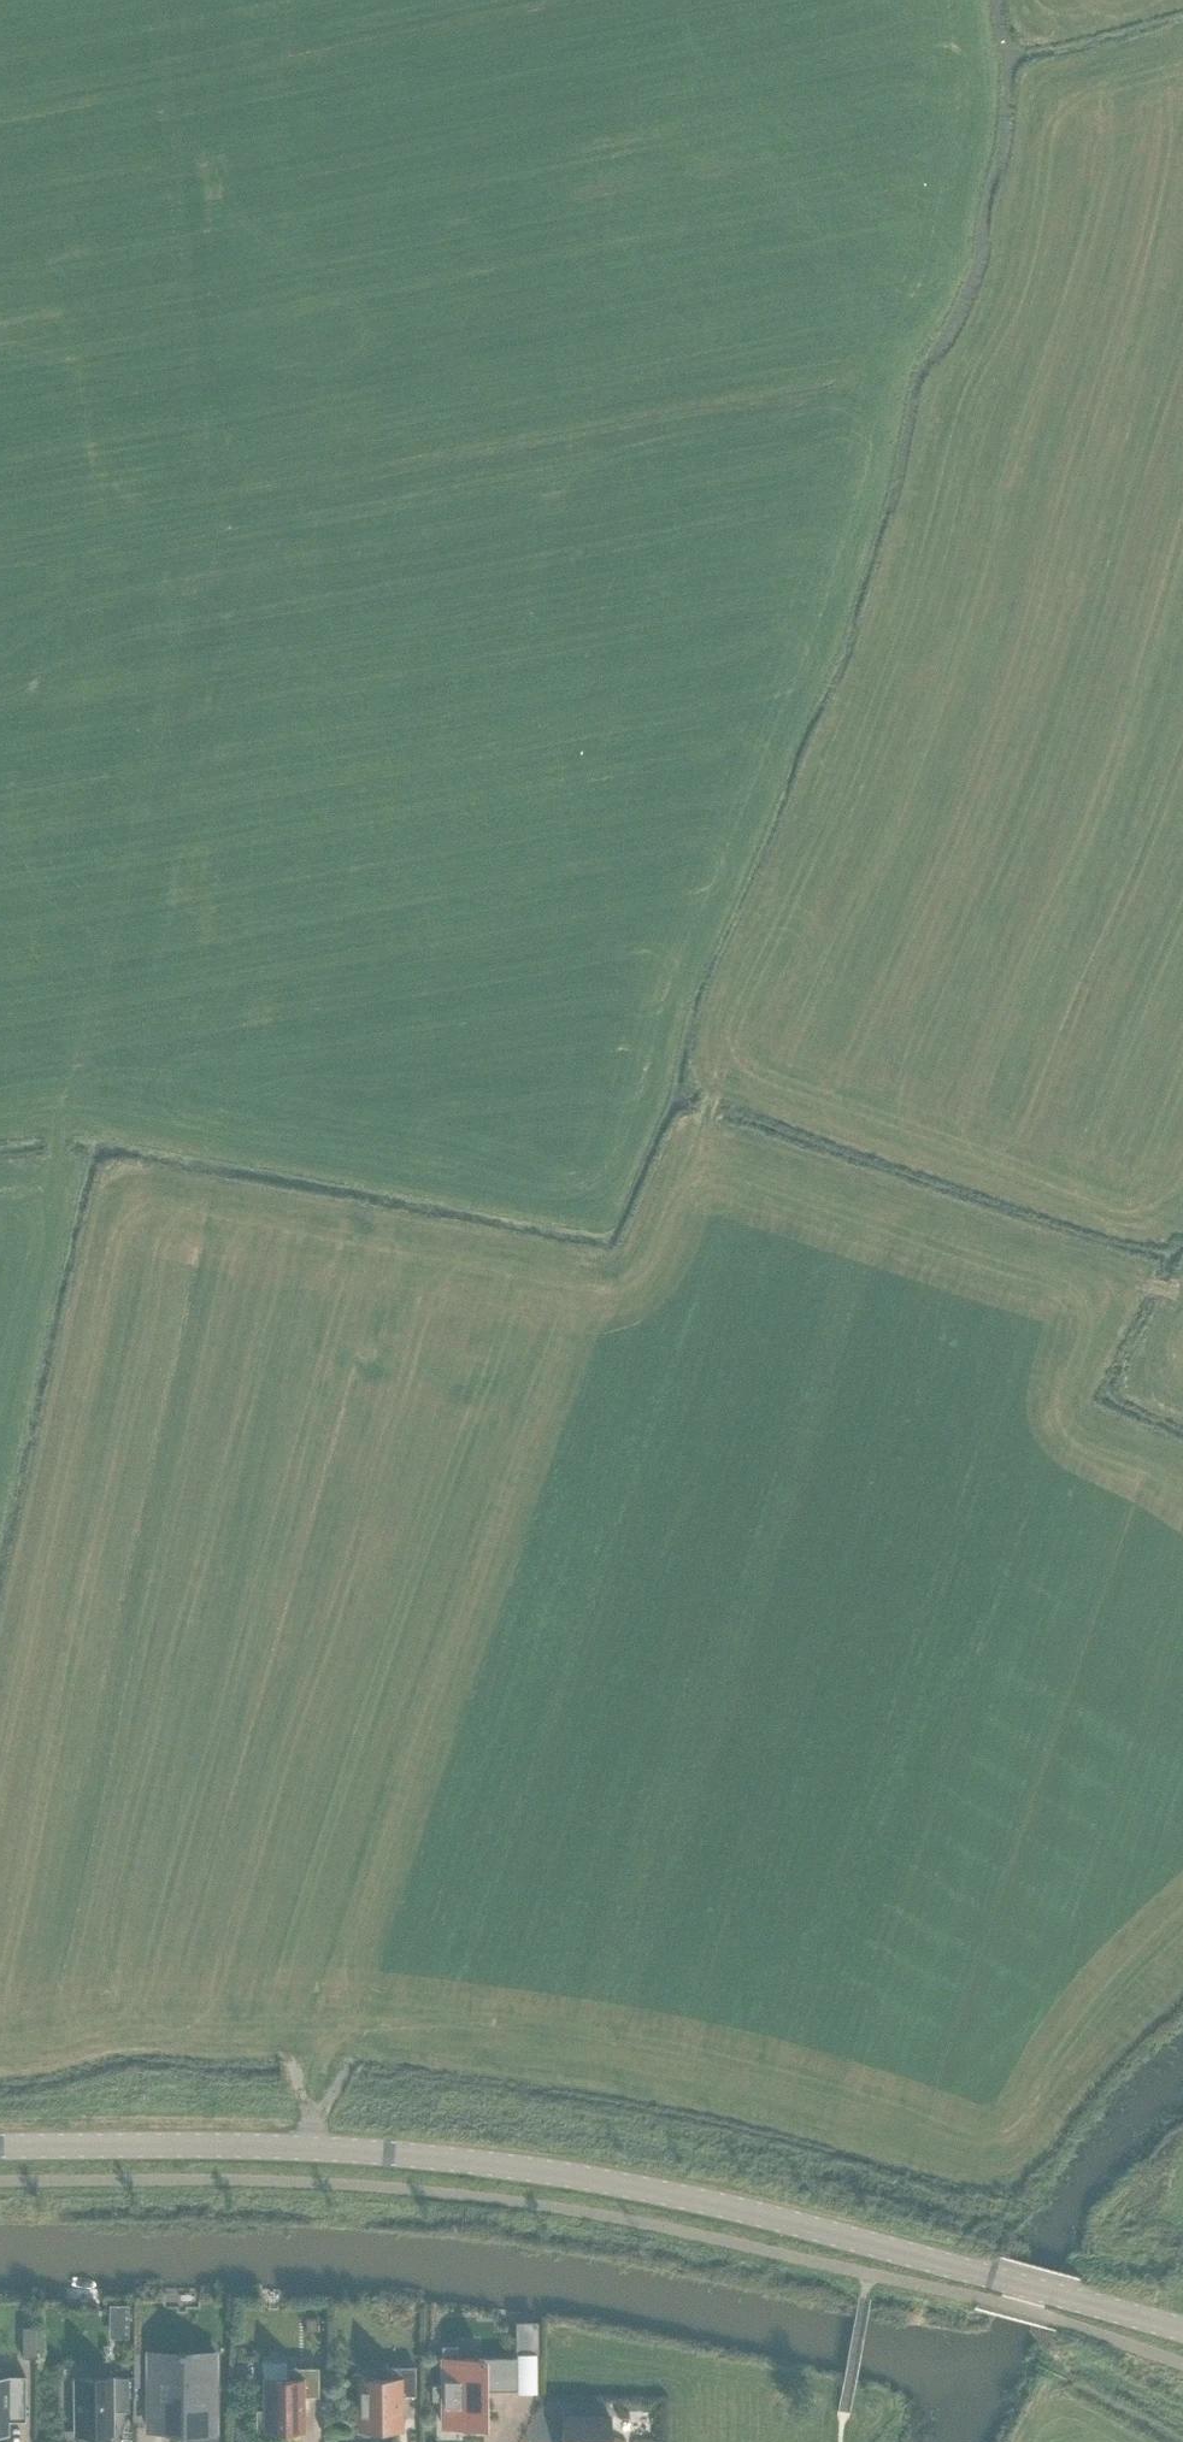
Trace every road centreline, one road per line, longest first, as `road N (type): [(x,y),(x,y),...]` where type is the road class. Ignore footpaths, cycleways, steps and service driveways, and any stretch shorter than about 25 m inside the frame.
road 1 (unclassified): [(0,2147),(269,2151),(503,2165),(663,2191),(1182,2332)]

